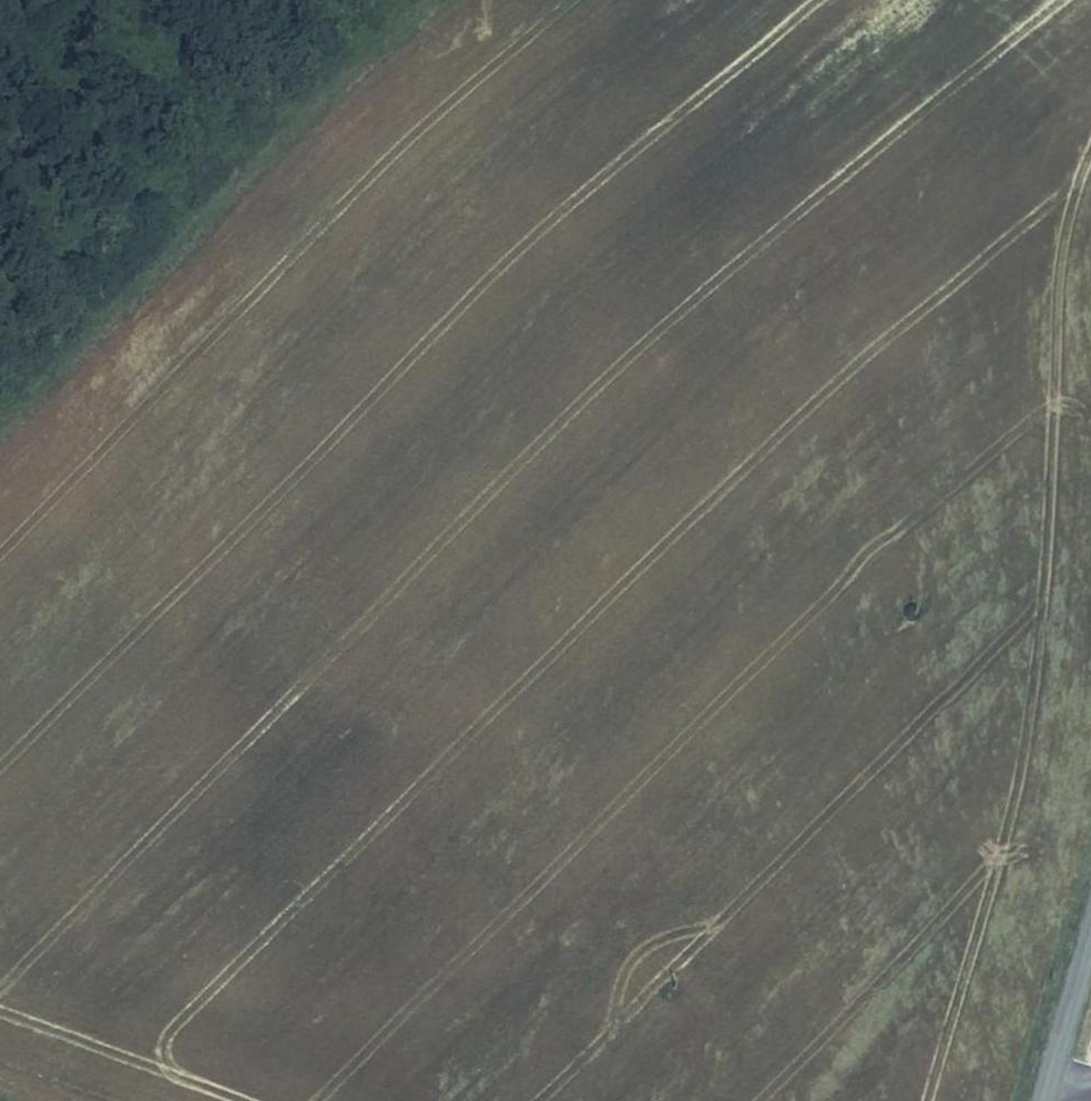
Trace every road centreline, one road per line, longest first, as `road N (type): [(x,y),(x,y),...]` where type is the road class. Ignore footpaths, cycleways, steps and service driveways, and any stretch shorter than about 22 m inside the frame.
road 1 (unclassified): [(1038,1100),(1090,917)]

